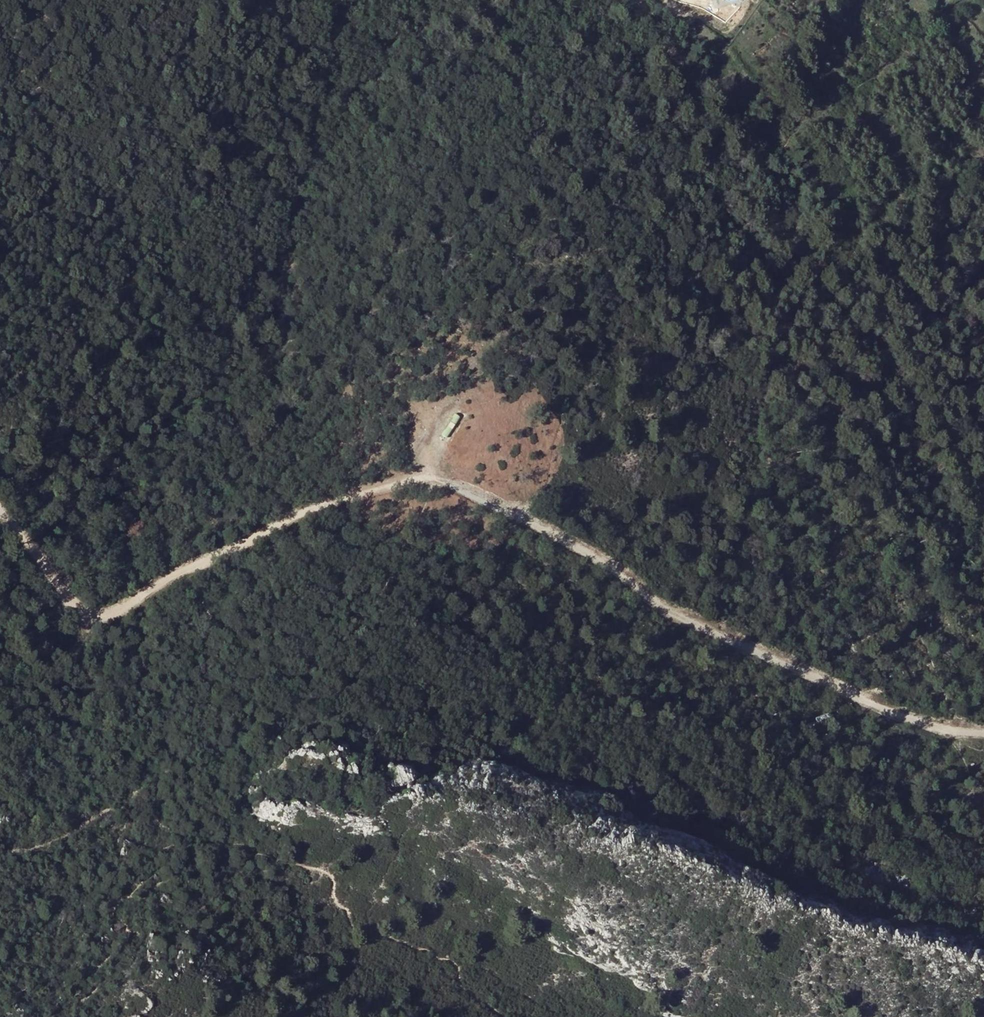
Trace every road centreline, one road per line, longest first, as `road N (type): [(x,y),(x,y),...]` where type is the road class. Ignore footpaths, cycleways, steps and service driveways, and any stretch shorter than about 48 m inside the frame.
road 1 (track): [(433,481),(449,482),(630,578),(680,618),(948,732),(983,736)]
road 2 (track): [(0,519),(60,589),(87,612),(113,617),(271,537),(433,481)]

